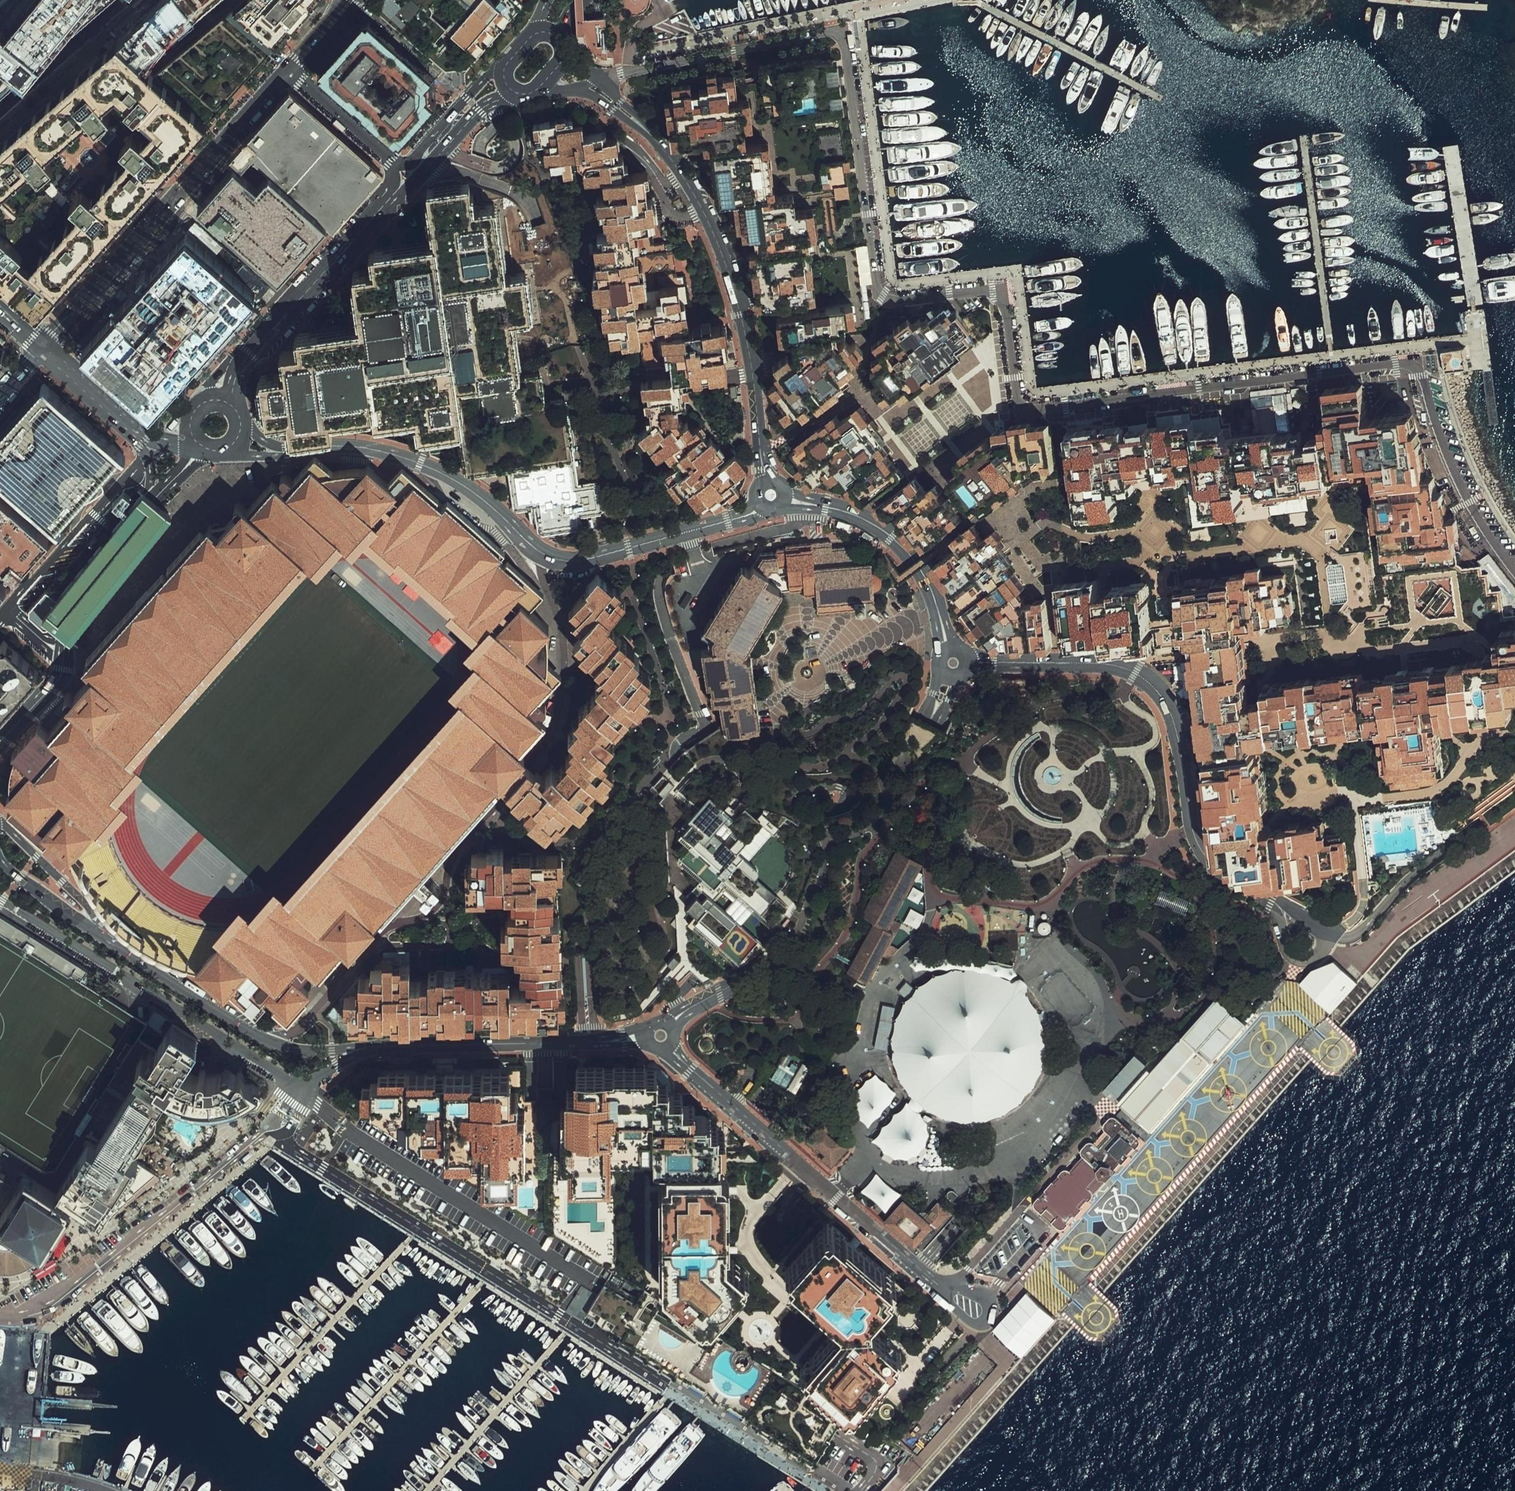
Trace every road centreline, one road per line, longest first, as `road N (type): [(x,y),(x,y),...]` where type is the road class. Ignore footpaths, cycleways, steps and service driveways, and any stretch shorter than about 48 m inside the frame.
road 1 (residential): [(595,80),(839,35),(877,289),(893,300),(988,291),(1006,314),(1020,404),(1058,409)]
road 2 (residential): [(1058,409),(1416,367),(1447,457),(1514,570)]
road 3 (residential): [(761,503),(752,513),(689,531),(569,557),(535,548),(476,497),(413,460),(368,448),(284,451)]
road 4 (residential): [(0,897),(298,1086),(362,1049)]
road 5 (residential): [(292,73),(43,352)]
road 6 (residential): [(656,139),(728,264),(769,487)]
road 7 (residential): [(672,1048),(948,1292)]
road 8 (residential): [(1093,668),(1135,675),(1160,694),(1175,719),(1199,846),(1228,877),(1272,900)]
road 9 (residential): [(670,1022),(792,948),(820,910),(857,794)]
road 10 (residential): [(362,1049),(303,1051),(264,1042),(110,942)]
road 11 (residential): [(362,1049),(643,1037)]
road 12 (residential): [(232,405),(243,365),(394,195)]
road 13 (residential): [(1093,668),(1058,409)]
road 14 (residential): [(949,650),(914,560),(893,537),(847,511),(780,497)]
road 15 (residential): [(1514,802),(1447,852),(1358,936),(1325,932)]
road 16 (tertiary): [(149,507),(75,598),(66,655)]
road 17 (tertiary): [(0,113),(123,0)]
road 18 (residential): [(110,942),(94,911),(0,820)]
road 19 (residential): [(857,794),(805,788),(759,770),(713,731)]
road 20 (residential): [(110,942),(0,856)]
road 21 (residential): [(393,161),(292,73)]
road 22 (residential): [(969,662),(1093,668)]

